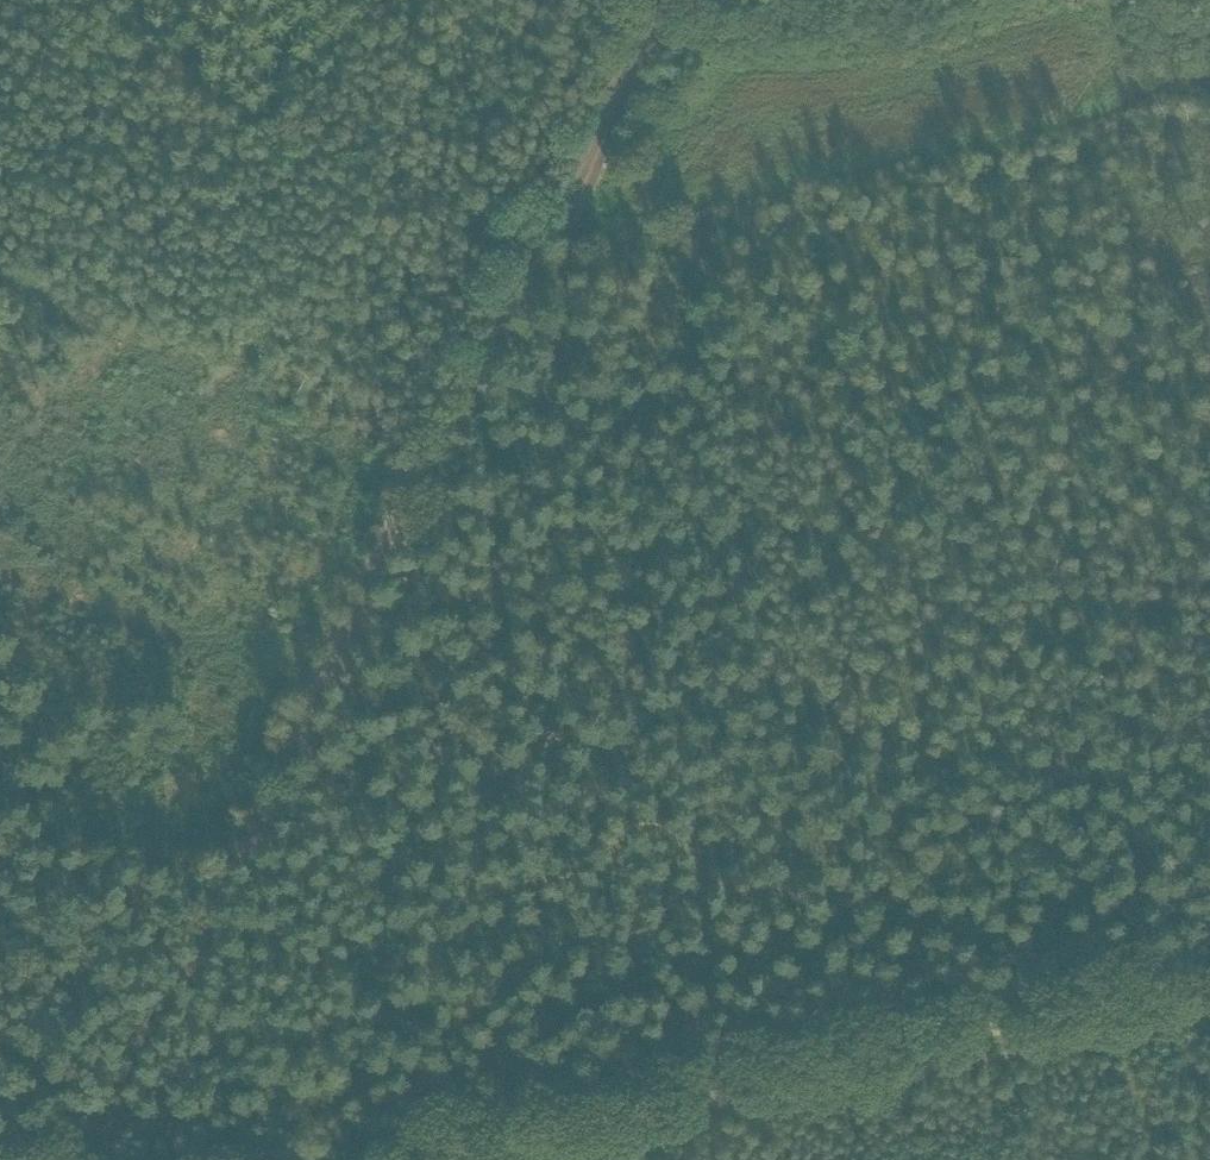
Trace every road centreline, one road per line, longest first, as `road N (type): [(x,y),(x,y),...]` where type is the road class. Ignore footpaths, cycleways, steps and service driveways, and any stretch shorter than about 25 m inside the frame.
road 1 (track): [(90,1159),(665,0)]
road 2 (track): [(438,1159),(1209,981)]

